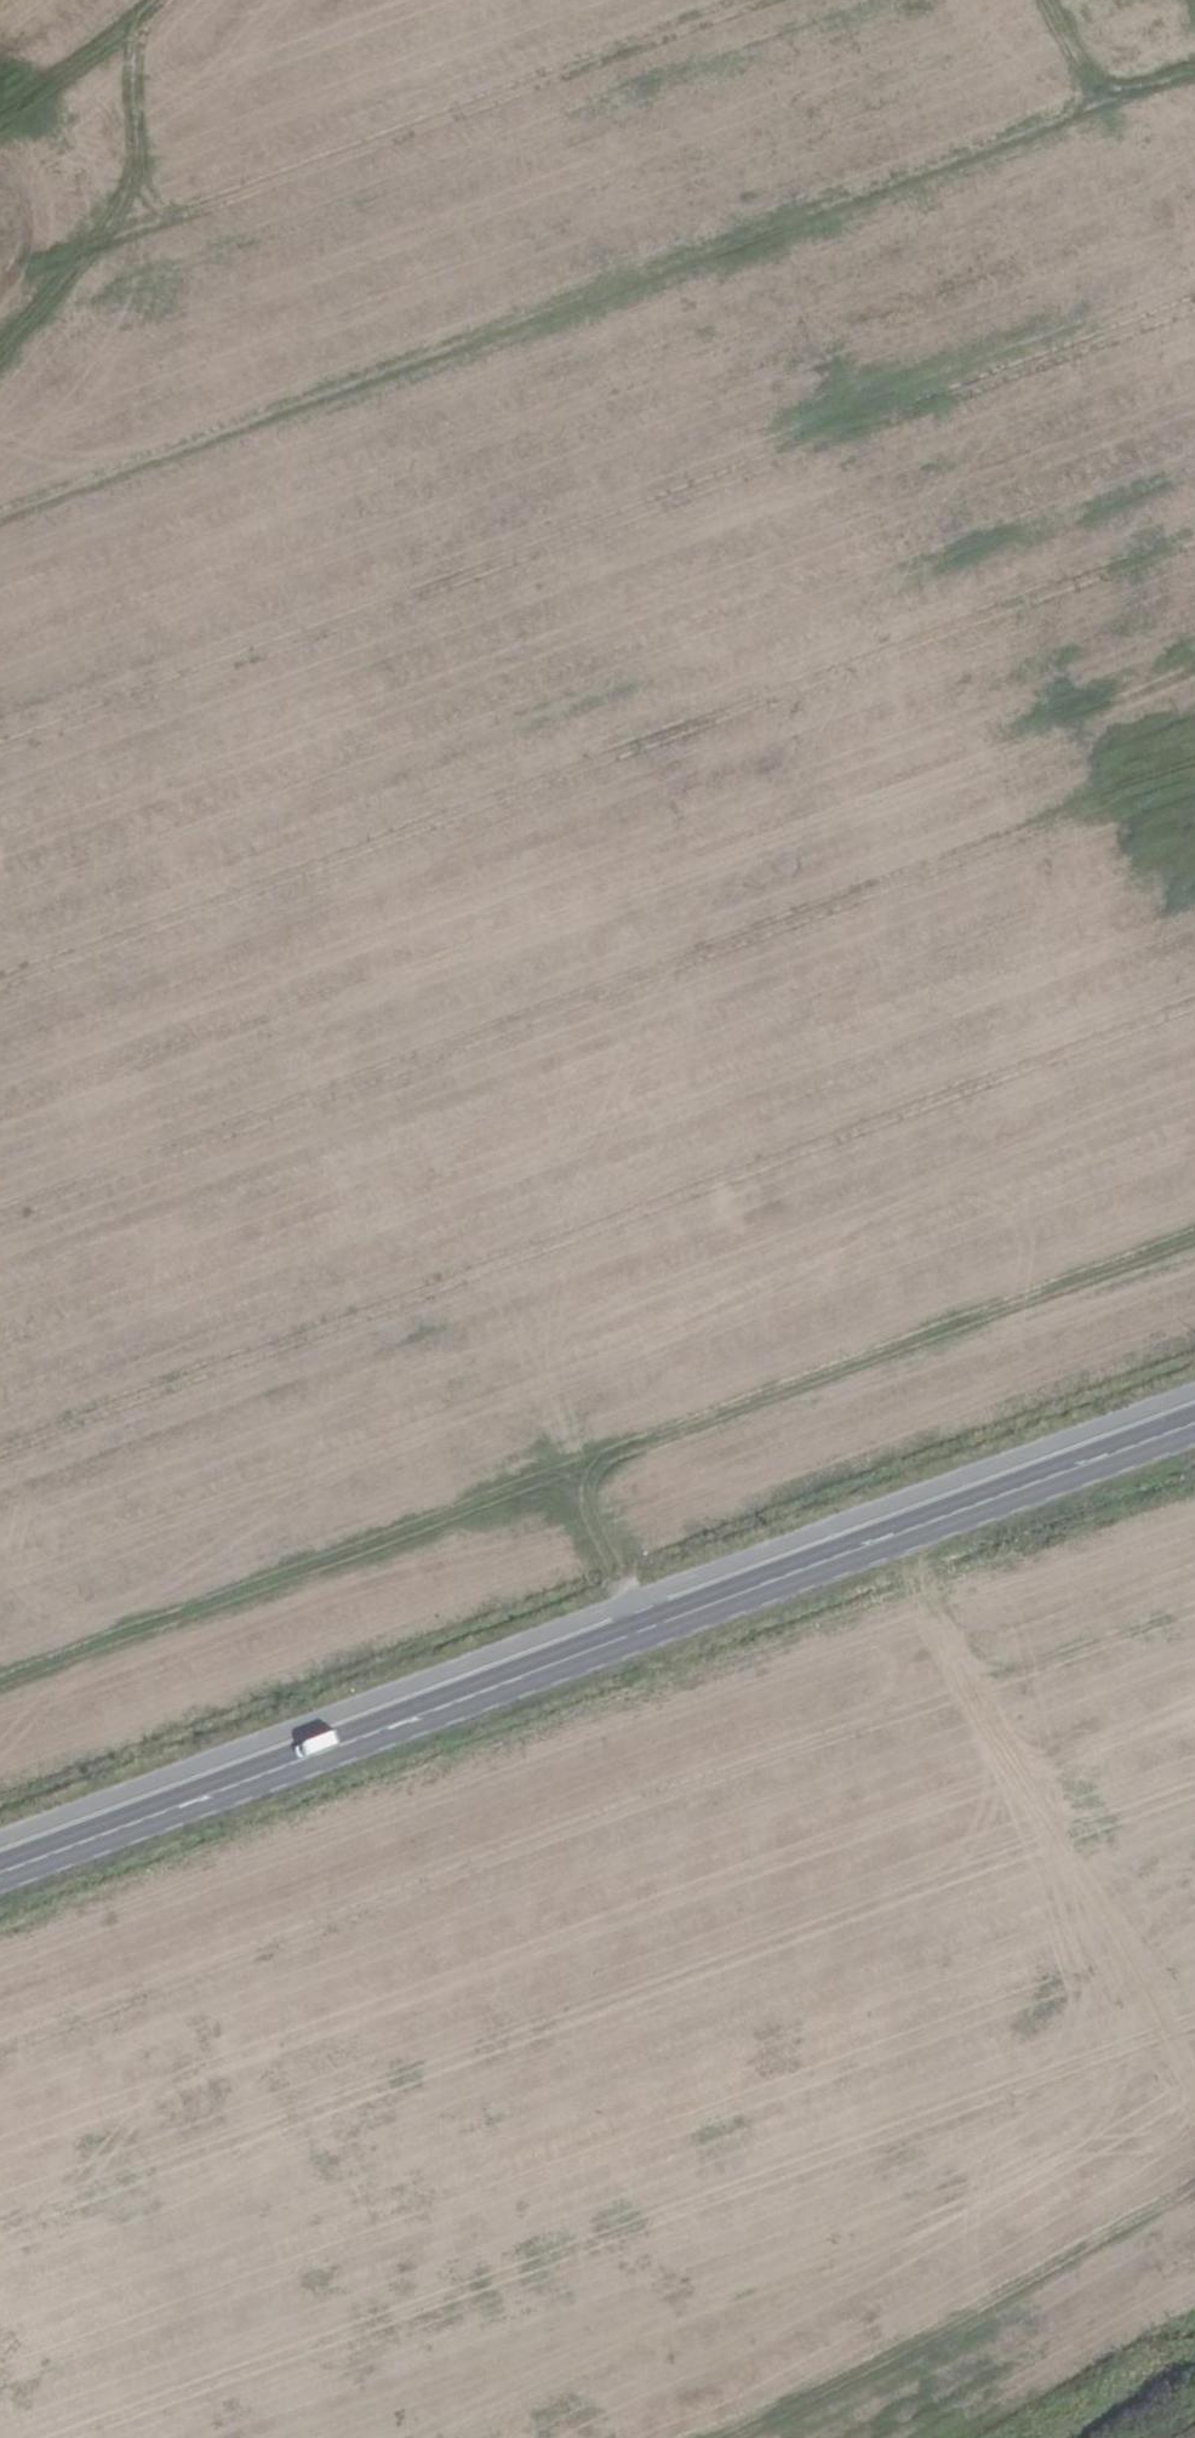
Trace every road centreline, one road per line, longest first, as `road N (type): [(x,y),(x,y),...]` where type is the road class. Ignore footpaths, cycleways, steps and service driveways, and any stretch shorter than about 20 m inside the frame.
road 1 (primary): [(0,1871),(1194,1425)]

